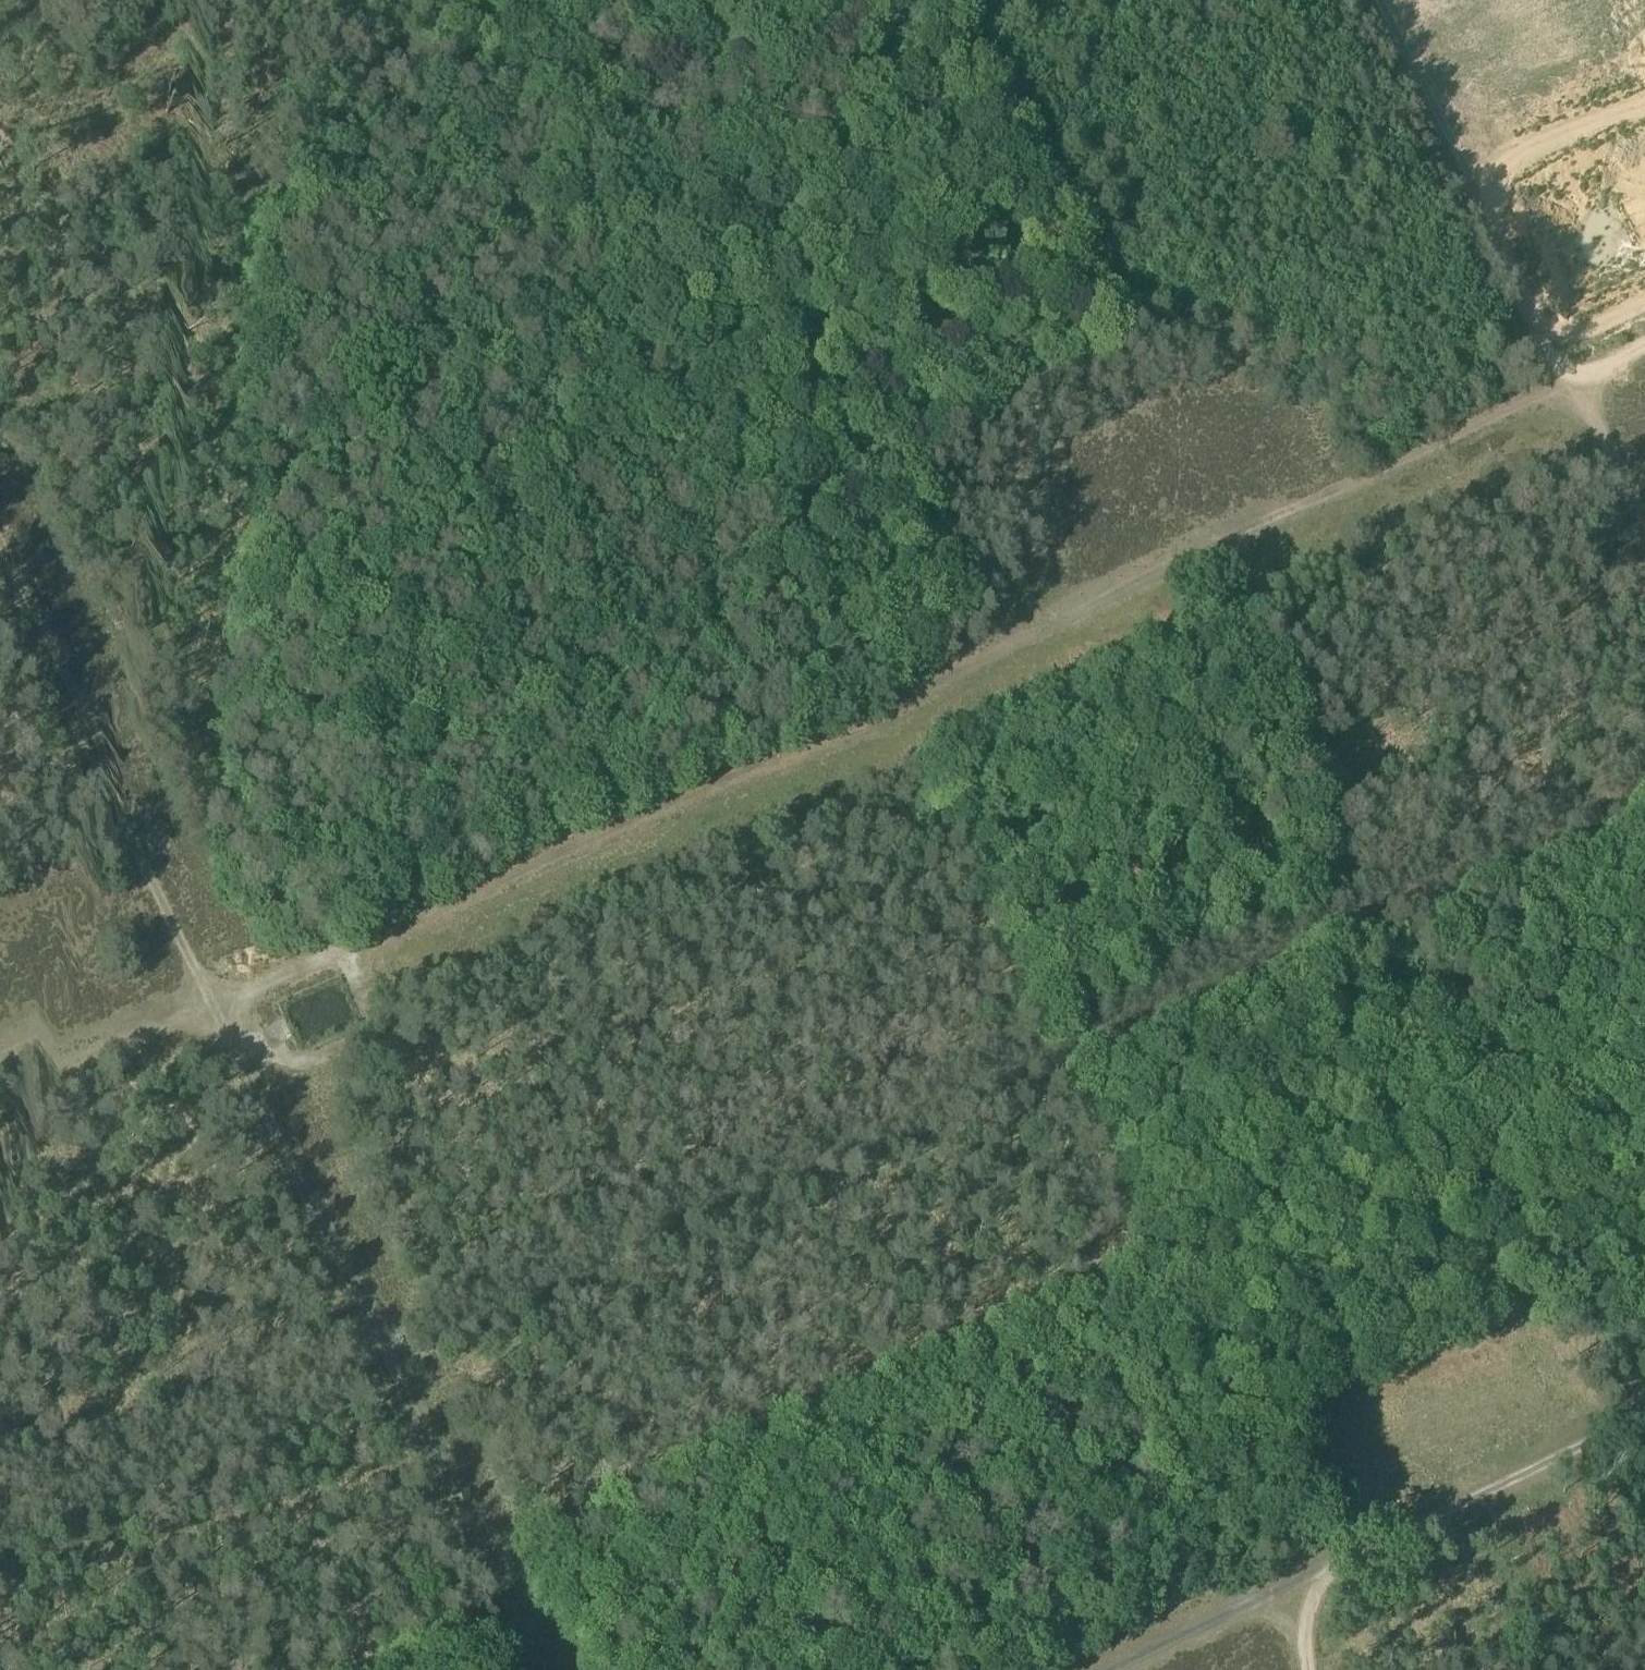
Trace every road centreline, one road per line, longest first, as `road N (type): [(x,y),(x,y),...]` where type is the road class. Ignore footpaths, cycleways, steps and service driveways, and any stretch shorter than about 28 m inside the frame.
road 1 (track): [(1644,319),(0,1090)]
road 2 (track): [(544,1669),(0,585)]
road 3 (track): [(1644,1418),(1296,1580),(1311,1669)]
road 4 (track): [(1103,1669),(1296,1580)]

